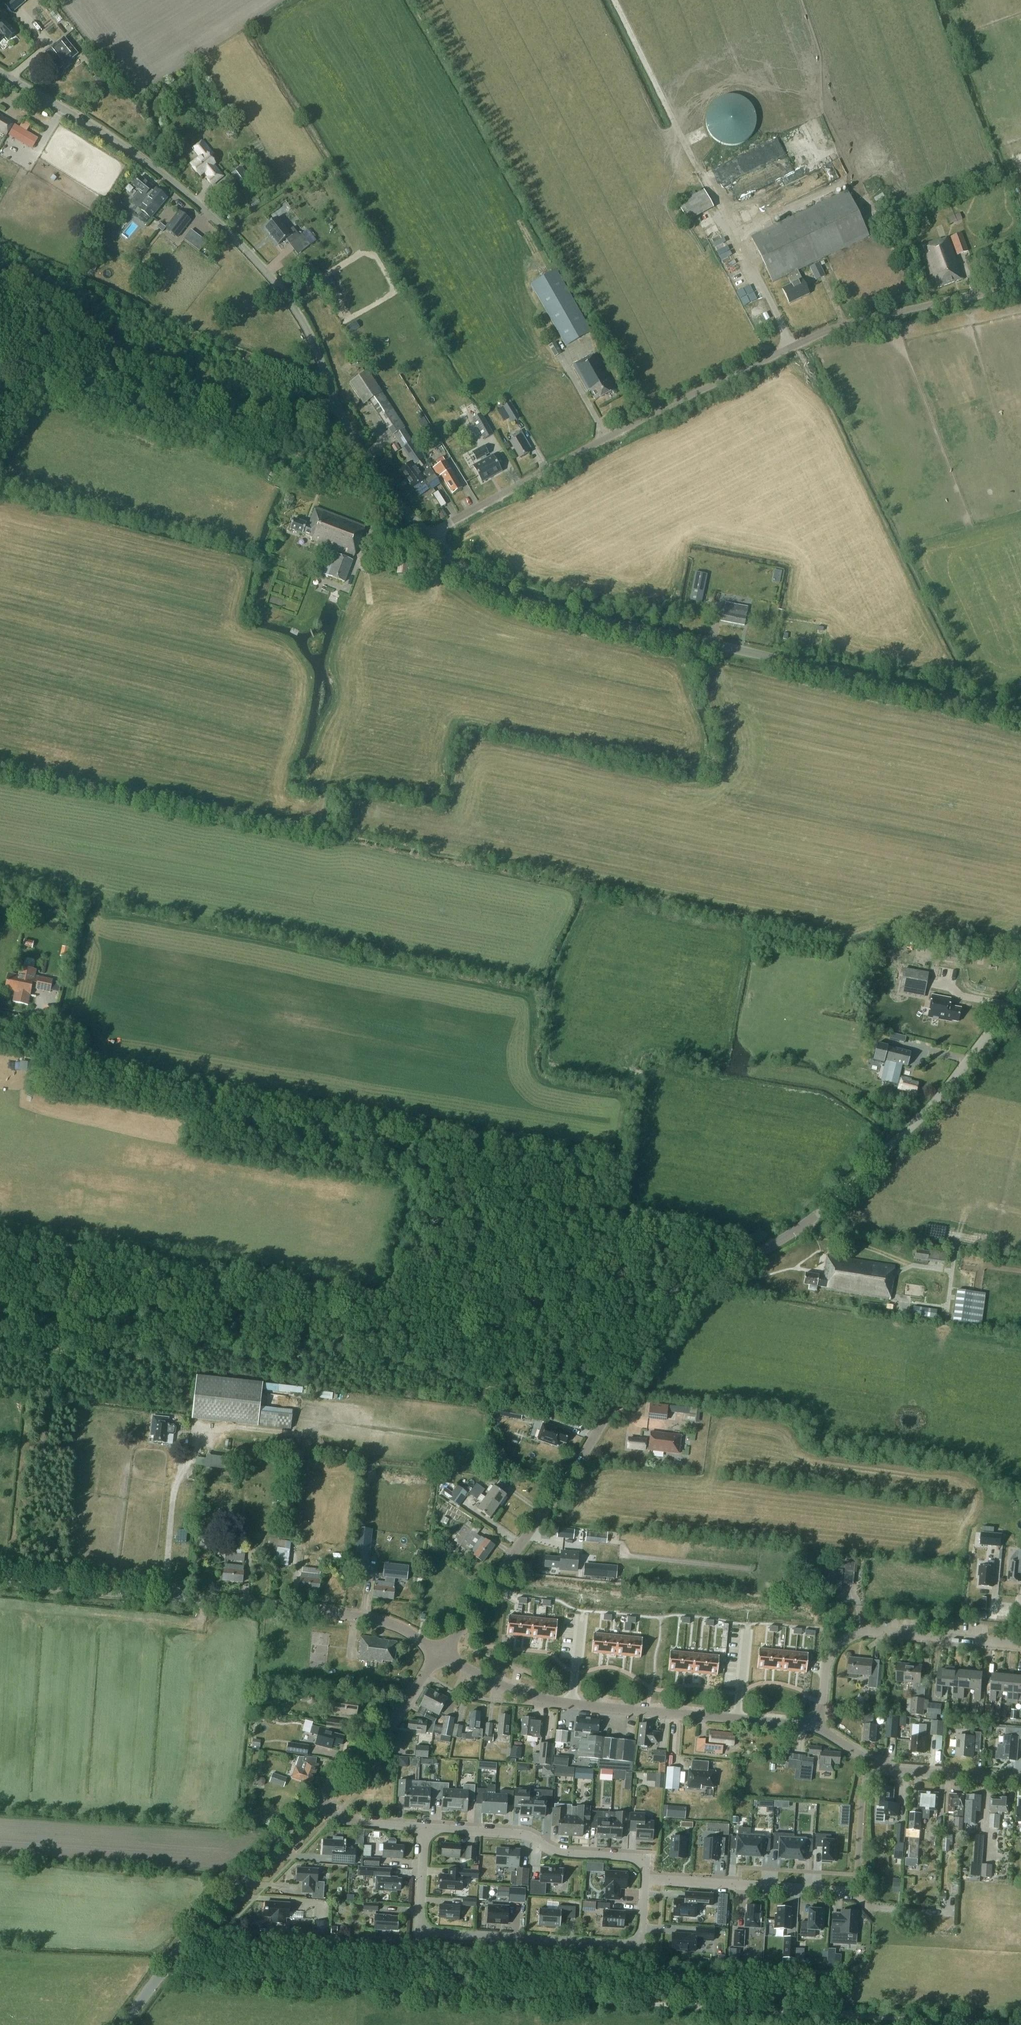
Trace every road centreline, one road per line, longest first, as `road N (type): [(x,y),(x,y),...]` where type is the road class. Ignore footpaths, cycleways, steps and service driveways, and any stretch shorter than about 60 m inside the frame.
road 1 (tertiary): [(440,1654),(658,1335),(709,1281),(827,1207),(932,1107),(1020,992)]
road 2 (track): [(161,1973),(1001,2024)]
road 3 (tertiary): [(430,534),(371,466),(339,415),(300,323),(246,250),(166,176),(0,71)]
road 4 (unclassified): [(430,534),(835,326),(1020,284)]
road 5 (tertiary): [(1020,712),(550,609),(473,576),(430,534)]
road 6 (tertiary): [(440,1654),(369,1618),(0,1581)]
road 7 (unclassified): [(425,1828),(418,1935),(631,1944),(641,1931),(645,1880)]
road 8 (tertiary): [(817,1725),(545,1699),(440,1654)]
road 9 (residential): [(645,1880),(850,1885),(870,1762)]
road 10 (tertiary): [(121,2024),(210,1912),(317,1800)]
road 11 (unclassified): [(1020,1645),(861,1632),(830,1658),(817,1725)]
road 12 (unclassified): [(645,1880),(643,1866),(630,1857),(566,1853),(522,1834),(425,1828)]
road 13 (tertiary): [(317,1800),(385,1729),(440,1654)]
road 14 (tertiary): [(1020,1780),(899,1772),(870,1762)]

